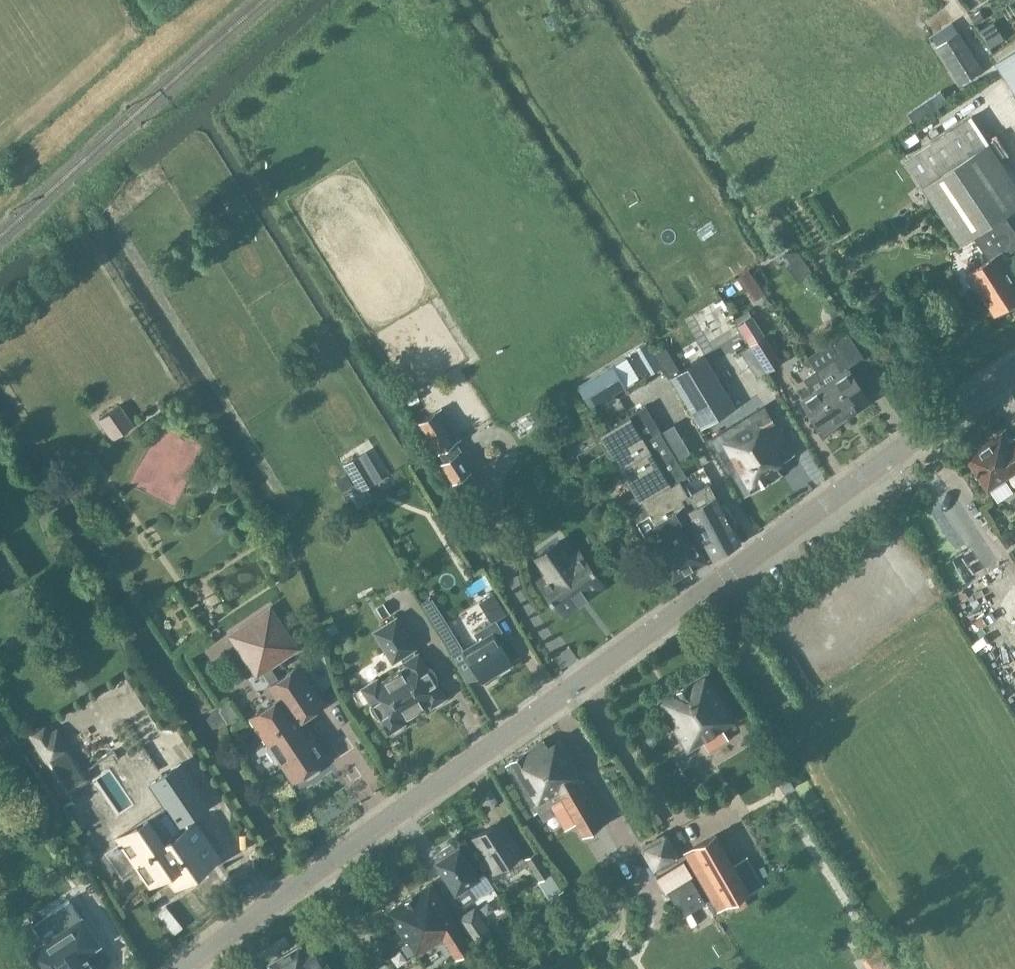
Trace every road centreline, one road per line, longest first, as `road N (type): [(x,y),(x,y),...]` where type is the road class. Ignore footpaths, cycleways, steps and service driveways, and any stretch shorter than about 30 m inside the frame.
road 1 (tertiary): [(197,968),(1014,370)]

